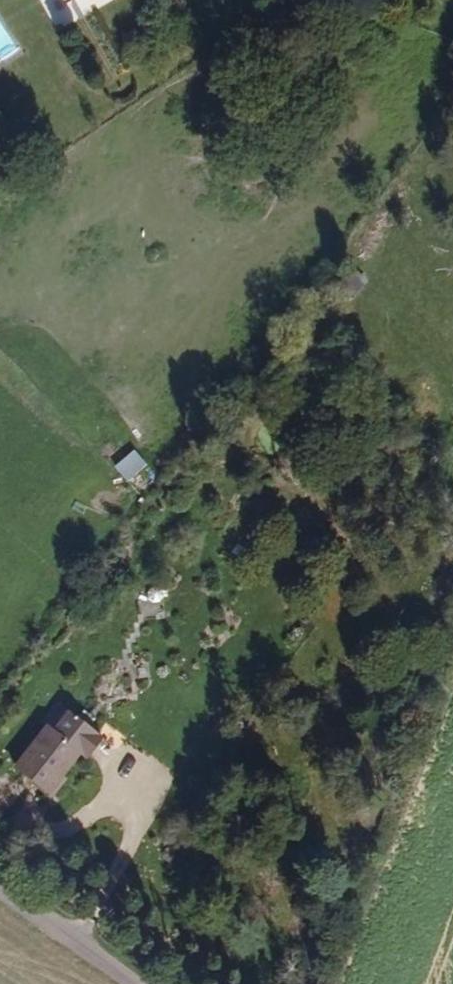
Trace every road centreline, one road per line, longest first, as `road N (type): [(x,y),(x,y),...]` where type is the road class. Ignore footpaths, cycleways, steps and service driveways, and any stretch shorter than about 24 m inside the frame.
road 1 (tertiary): [(0,892),(127,983)]

